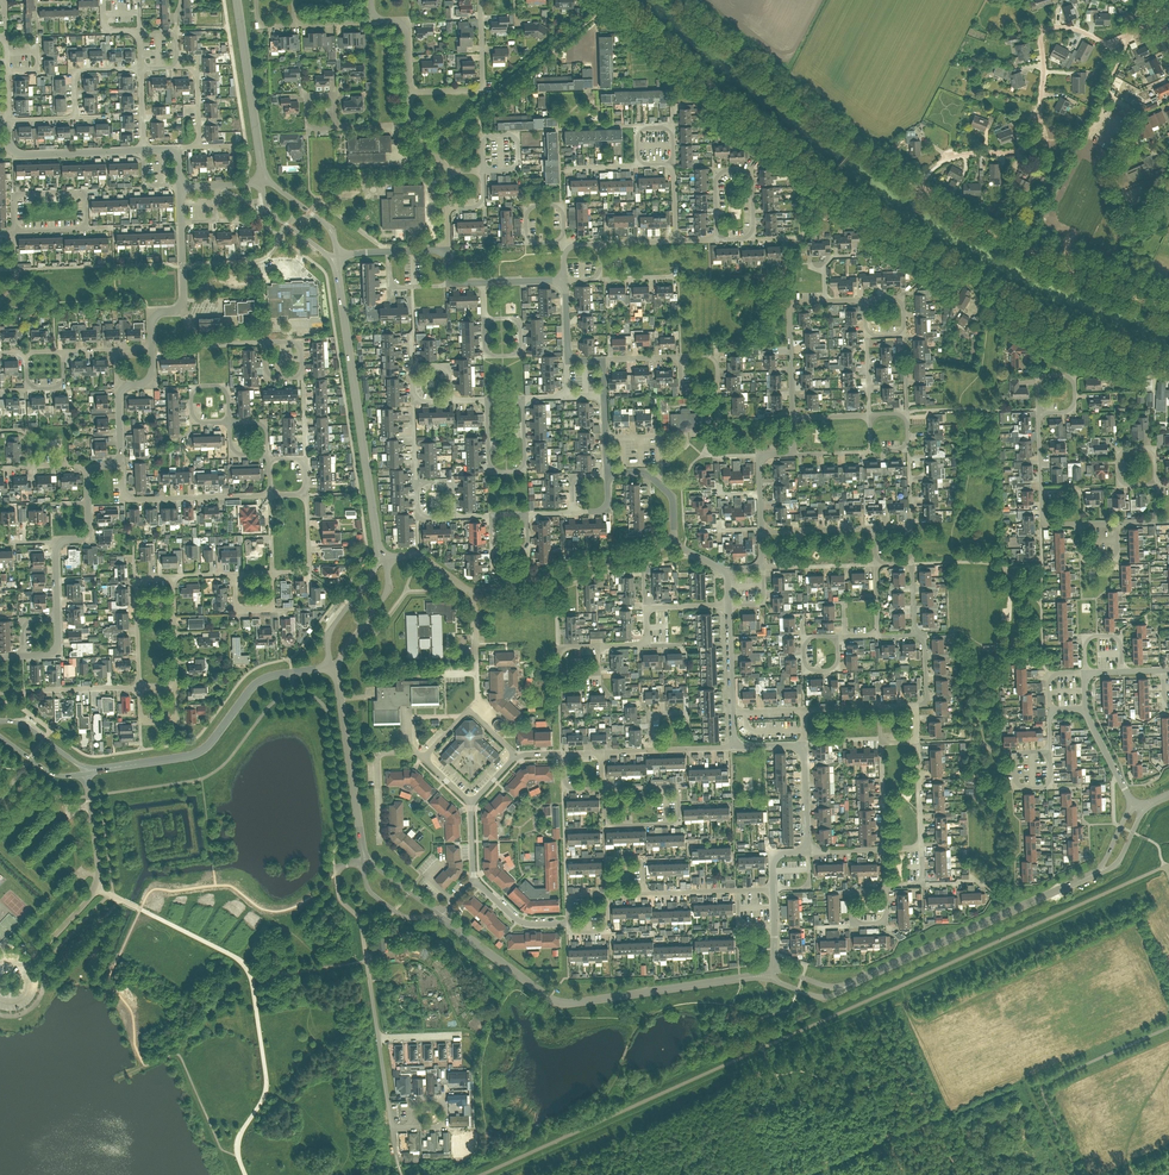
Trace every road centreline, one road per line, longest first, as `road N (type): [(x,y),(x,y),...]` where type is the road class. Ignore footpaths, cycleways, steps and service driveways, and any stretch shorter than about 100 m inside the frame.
road 1 (residential): [(938,166),(1042,142),(1043,30),(1069,27),(1109,43),(1161,18)]
road 2 (track): [(863,147),(1025,249),(1168,306)]
road 3 (tertiary): [(756,975),(560,1004),(446,921)]
road 4 (tertiary): [(380,551),(339,274)]
road 5 (tertiary): [(848,985),(1098,872)]
road 6 (tertiary): [(100,769),(200,752),(257,682),(332,667)]
road 7 (track): [(680,0),(863,147)]
road 8 (residential): [(364,856),(336,873),(339,898),(361,923),(379,1039)]
road 9 (residential): [(474,594),(675,544)]
road 10 (track): [(987,293),(1168,362)]
road 11 (tertiary): [(364,856),(335,673)]
road 12 (residential): [(117,461),(130,500),(270,495)]
road 13 (residential): [(14,231),(76,229),(87,217),(85,198),(75,192),(24,193),(13,206)]
road 14 (tertiary): [(261,169),(237,0)]
road 15 (residential): [(523,398),(519,471),(489,465),(487,401)]
road 16 (residential): [(408,92),(481,89),(481,0)]
road 17 (residential): [(144,149),(18,154),(7,120)]
road 18 (residential): [(718,239),(715,184),(726,170),(752,179),(751,234)]
road 19 (residential): [(793,416),(790,307),(826,301)]
road 20 (residential): [(674,786),(675,823),(611,826),(604,788)]
road 21 (residential): [(0,691),(139,687)]
road 22 (residential): [(516,757),(468,710),(423,757)]
road 23 (tertiary): [(378,558),(329,634),(332,667)]
road 24 (residential): [(379,842),(376,759),(415,749)]
road 25 (tertiary): [(337,665),(386,594),(383,558)]

